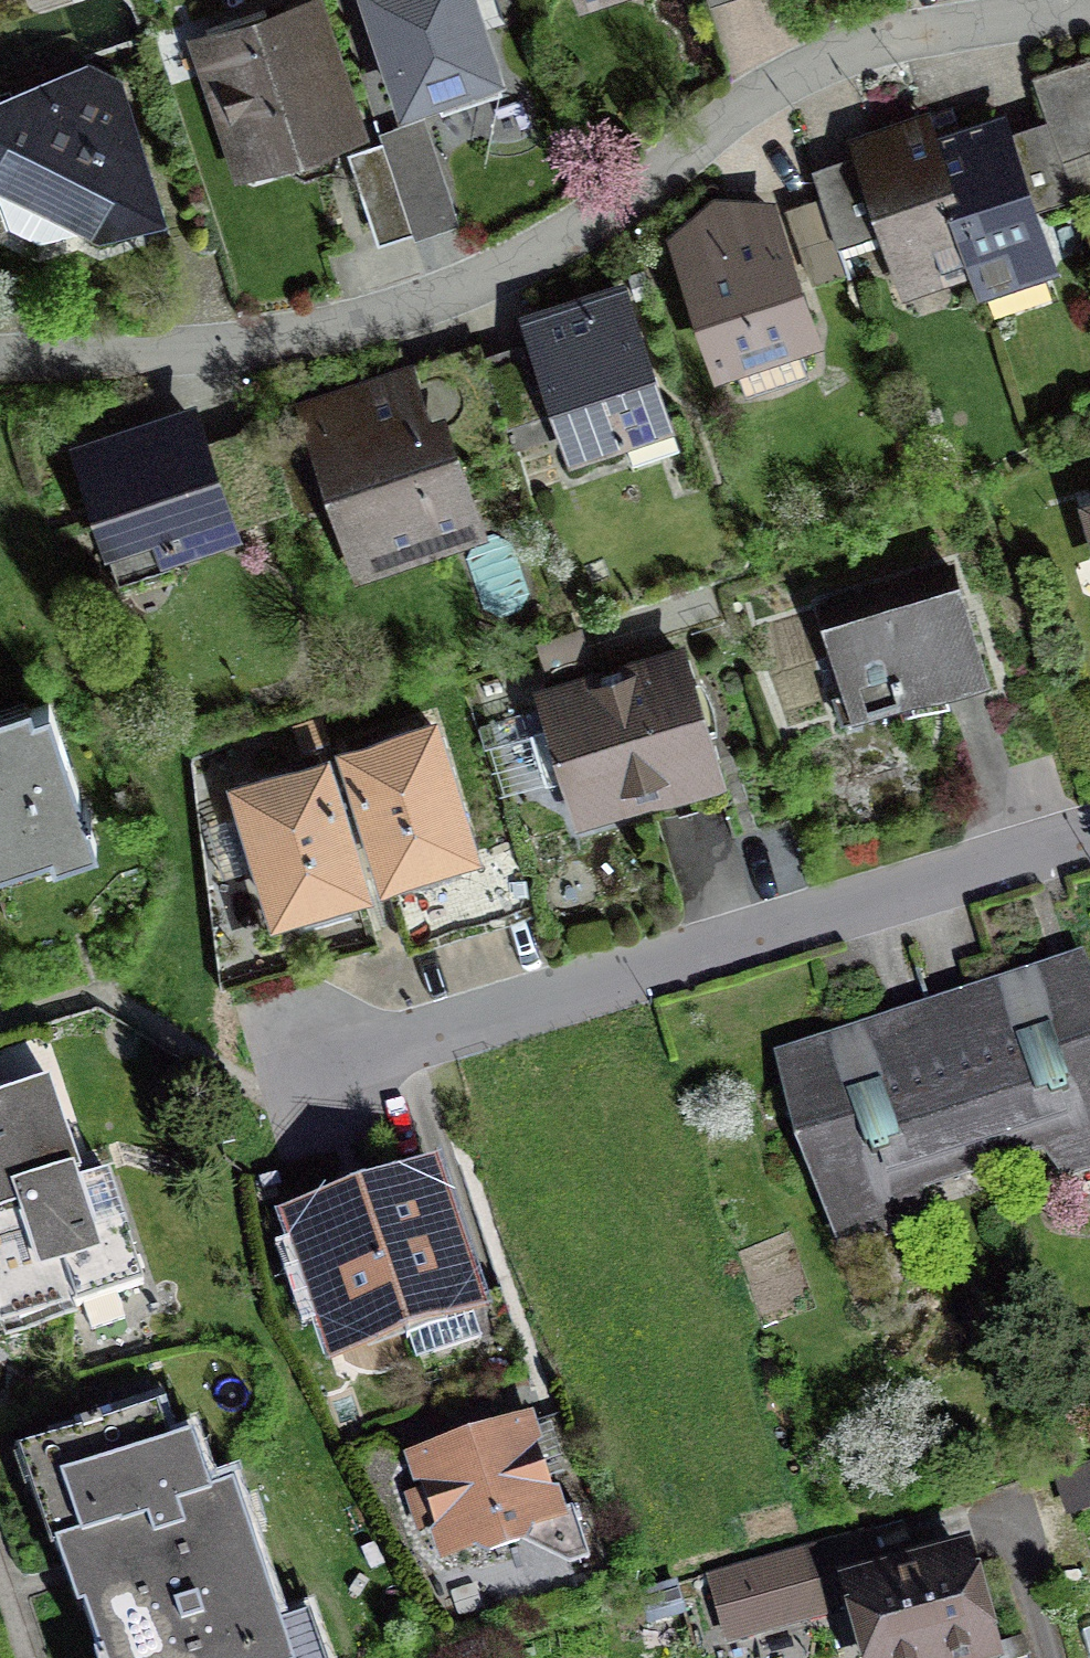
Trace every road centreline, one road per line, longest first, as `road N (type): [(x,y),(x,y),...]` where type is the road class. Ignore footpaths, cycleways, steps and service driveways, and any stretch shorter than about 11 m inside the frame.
road 1 (residential): [(1079,0),(814,64),(738,112),(665,182),(544,265),(414,323),(269,354),(100,364),(0,360)]
road 2 (residential): [(1089,836),(317,1071)]

